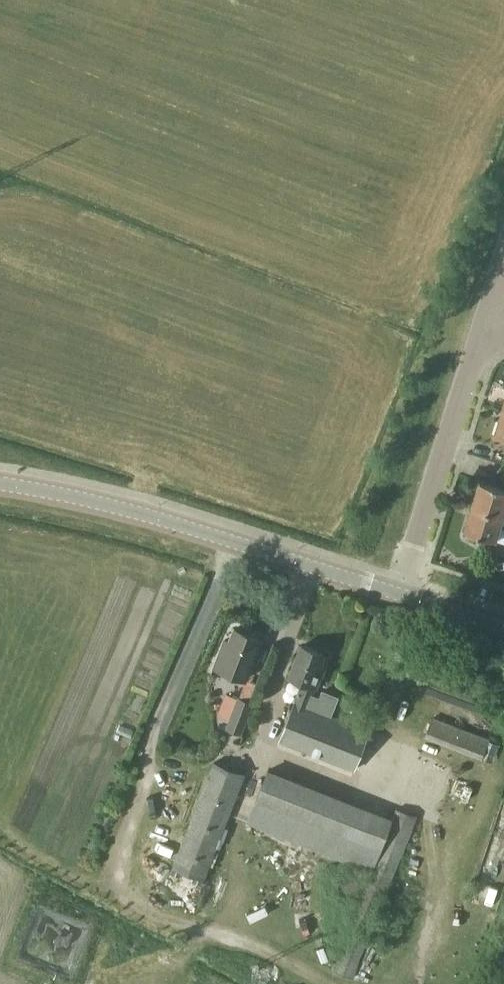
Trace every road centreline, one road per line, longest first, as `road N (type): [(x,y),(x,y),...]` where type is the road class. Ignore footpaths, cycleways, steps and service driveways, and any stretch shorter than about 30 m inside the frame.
road 1 (unclassified): [(0,482),(80,498),(399,592)]
road 2 (residential): [(399,592),(479,330)]

